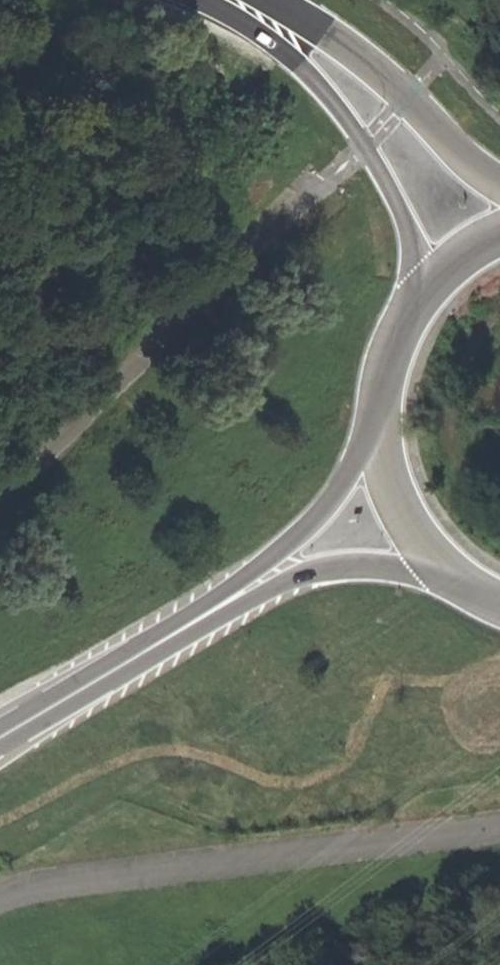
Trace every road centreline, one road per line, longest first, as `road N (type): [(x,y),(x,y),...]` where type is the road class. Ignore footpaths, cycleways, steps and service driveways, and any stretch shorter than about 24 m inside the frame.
road 1 (secondary): [(245,0),(335,98),(394,185),(412,267),(398,334)]
road 2 (secondary): [(499,187),(336,40),(249,0)]
road 3 (secondary): [(233,605),(0,743)]
road 4 (secondary): [(233,605),(342,558),(402,557),(453,572)]
road 5 (secondary): [(380,435),(364,471),(317,532),(233,605)]
road 6 (secondary): [(380,435),(403,512),(453,572)]
road 7 (secondary): [(499,235),(434,281),(398,334)]

